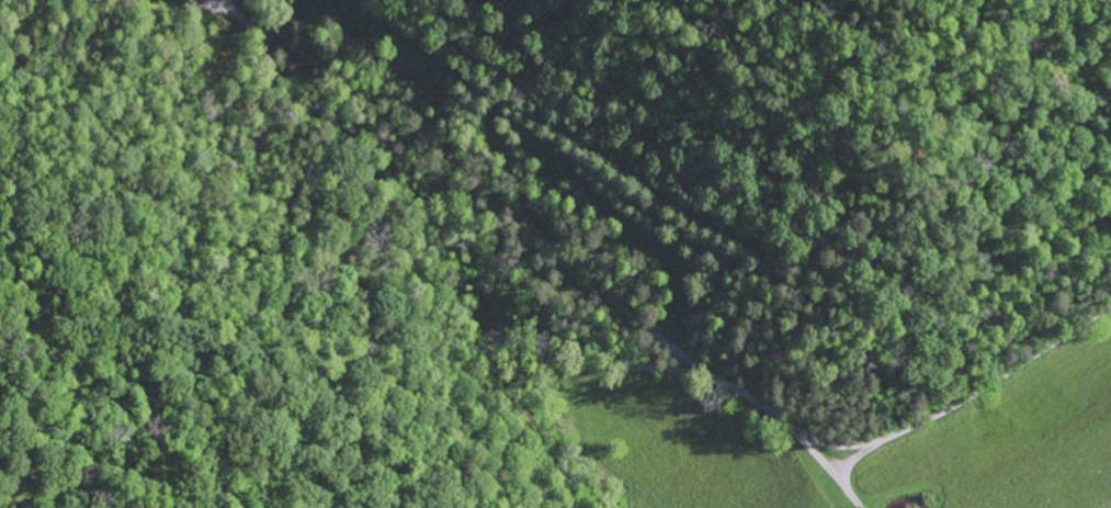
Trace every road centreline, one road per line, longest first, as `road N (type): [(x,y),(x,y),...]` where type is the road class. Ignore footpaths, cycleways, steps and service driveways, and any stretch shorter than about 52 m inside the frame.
road 1 (residential): [(578,266),(1110,138)]
road 2 (residential): [(1110,222),(1041,362),(918,507)]

